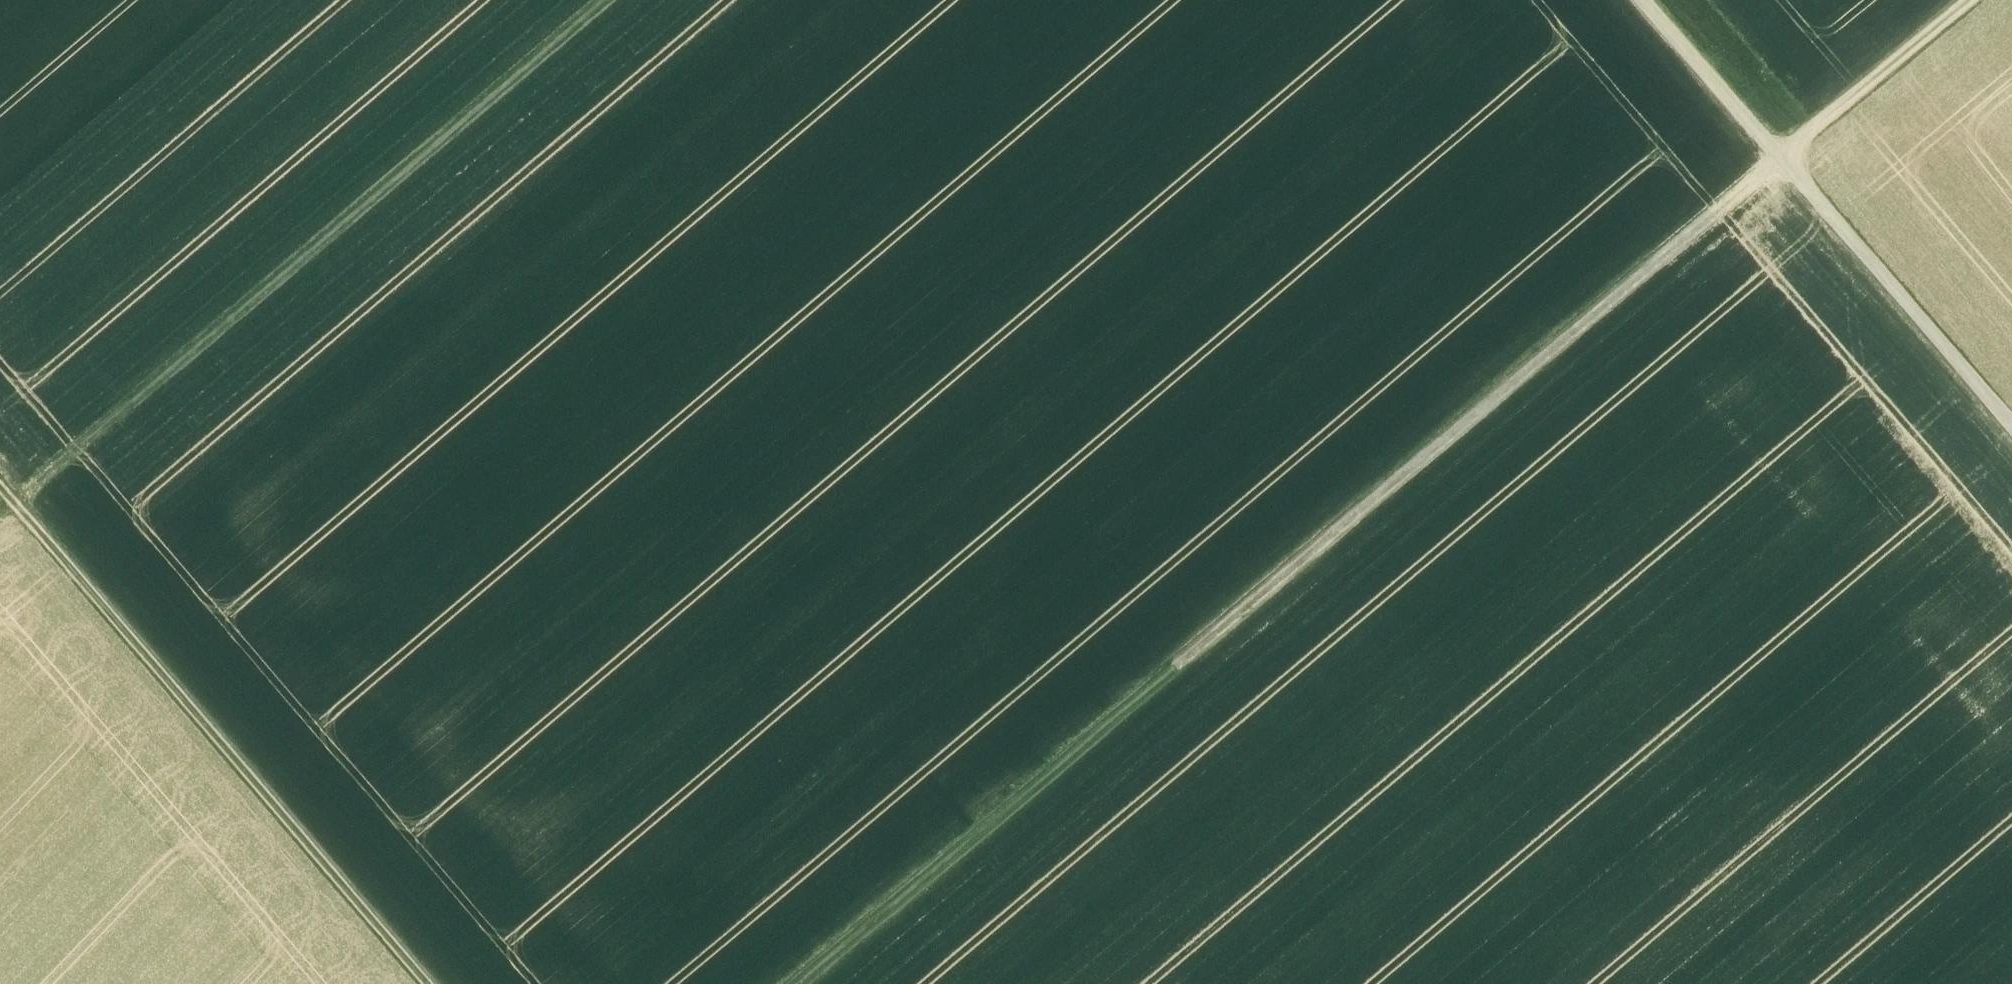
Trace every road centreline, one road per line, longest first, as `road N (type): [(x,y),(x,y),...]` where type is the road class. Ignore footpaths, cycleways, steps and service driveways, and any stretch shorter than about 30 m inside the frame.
road 1 (track): [(1974,0),(797,983)]
road 2 (track): [(609,0),(13,503)]
road 3 (track): [(429,983),(0,488)]
road 4 (track): [(1643,0),(2011,425)]

